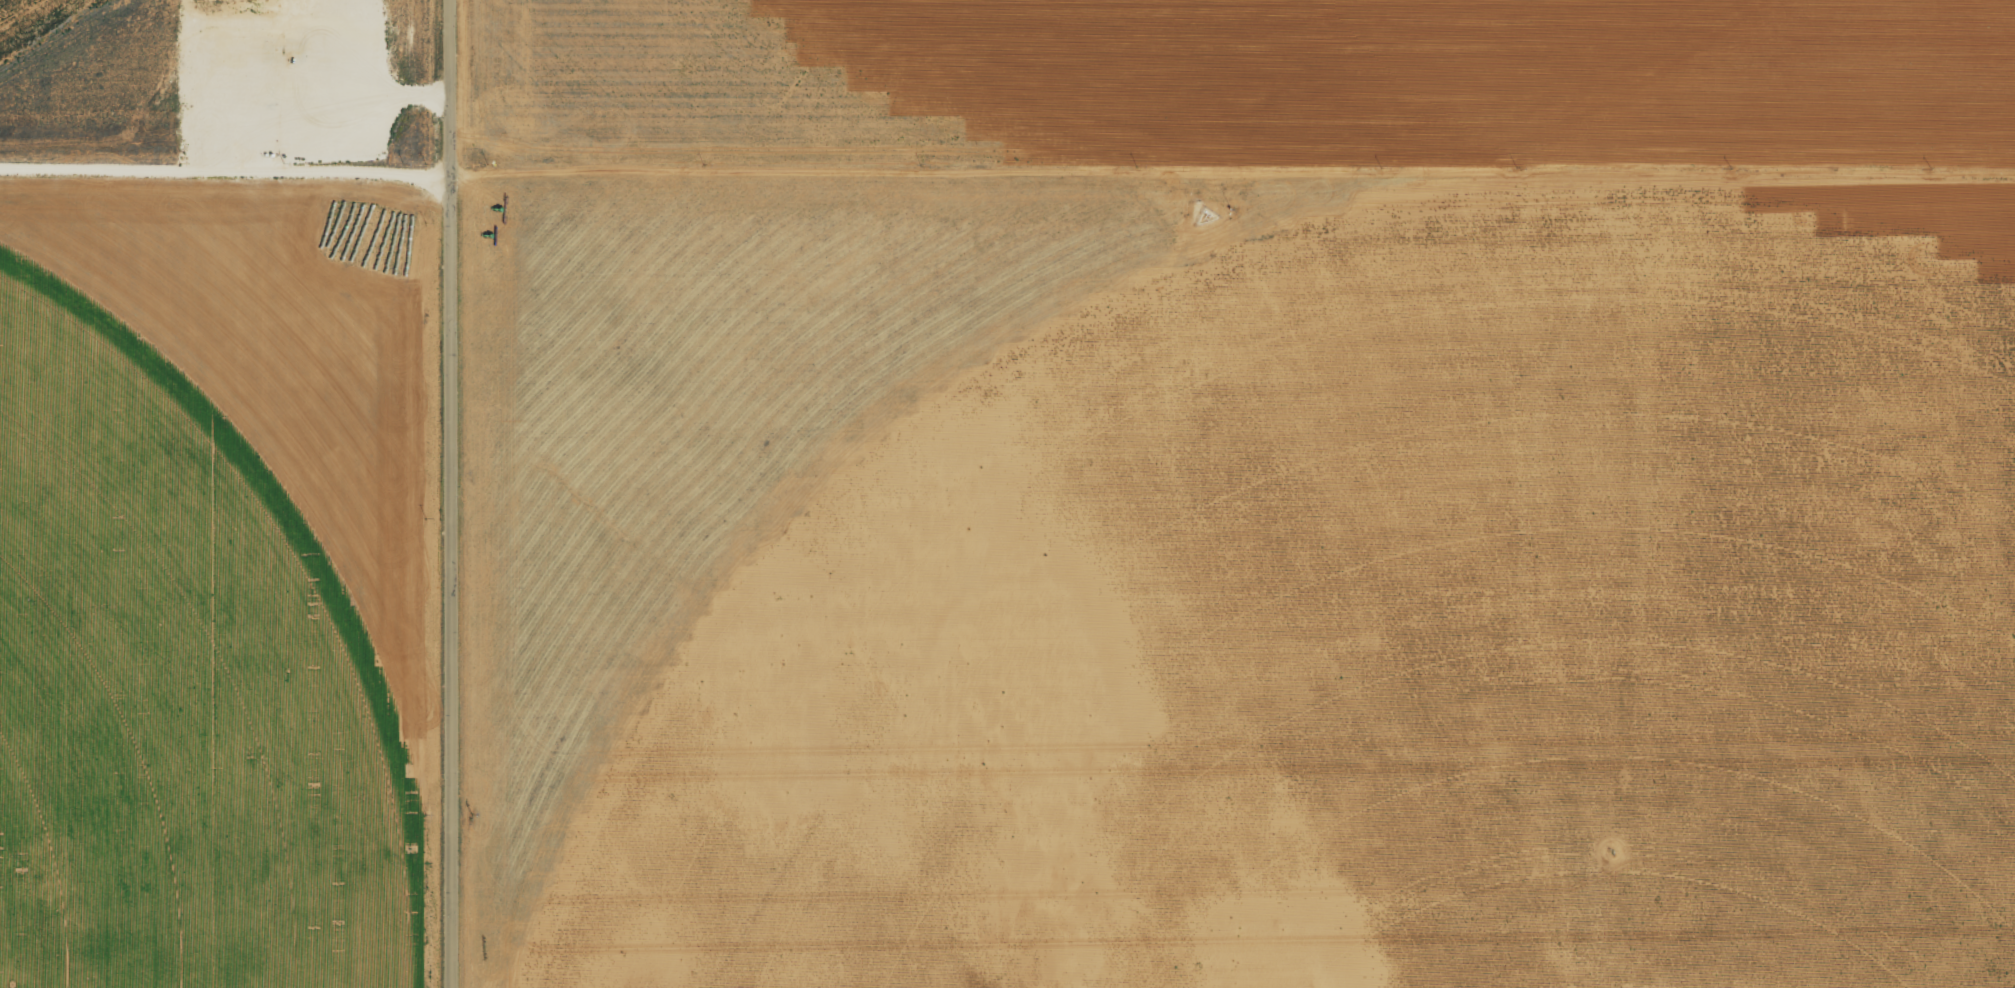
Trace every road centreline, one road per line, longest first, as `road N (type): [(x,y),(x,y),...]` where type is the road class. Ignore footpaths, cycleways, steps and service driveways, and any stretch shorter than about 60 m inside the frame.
road 1 (residential): [(447,987),(447,0)]

